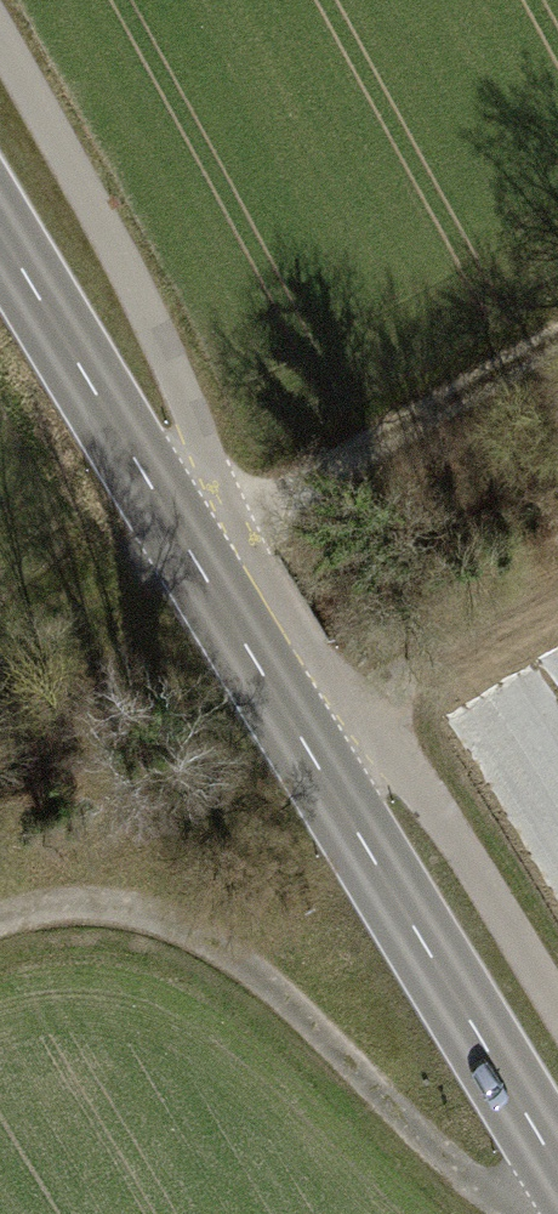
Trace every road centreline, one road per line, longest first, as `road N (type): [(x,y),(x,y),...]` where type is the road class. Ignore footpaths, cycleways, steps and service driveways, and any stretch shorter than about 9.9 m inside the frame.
road 1 (primary): [(0,230),(557,1161)]
road 2 (track): [(0,918),(61,898),(153,907),(226,943),(354,1058),(465,1175),(521,1202),(557,1208)]
road 3 (track): [(557,341),(189,547)]
road 4 (track): [(301,739),(557,596)]
road 5 (track): [(0,682),(189,547)]

